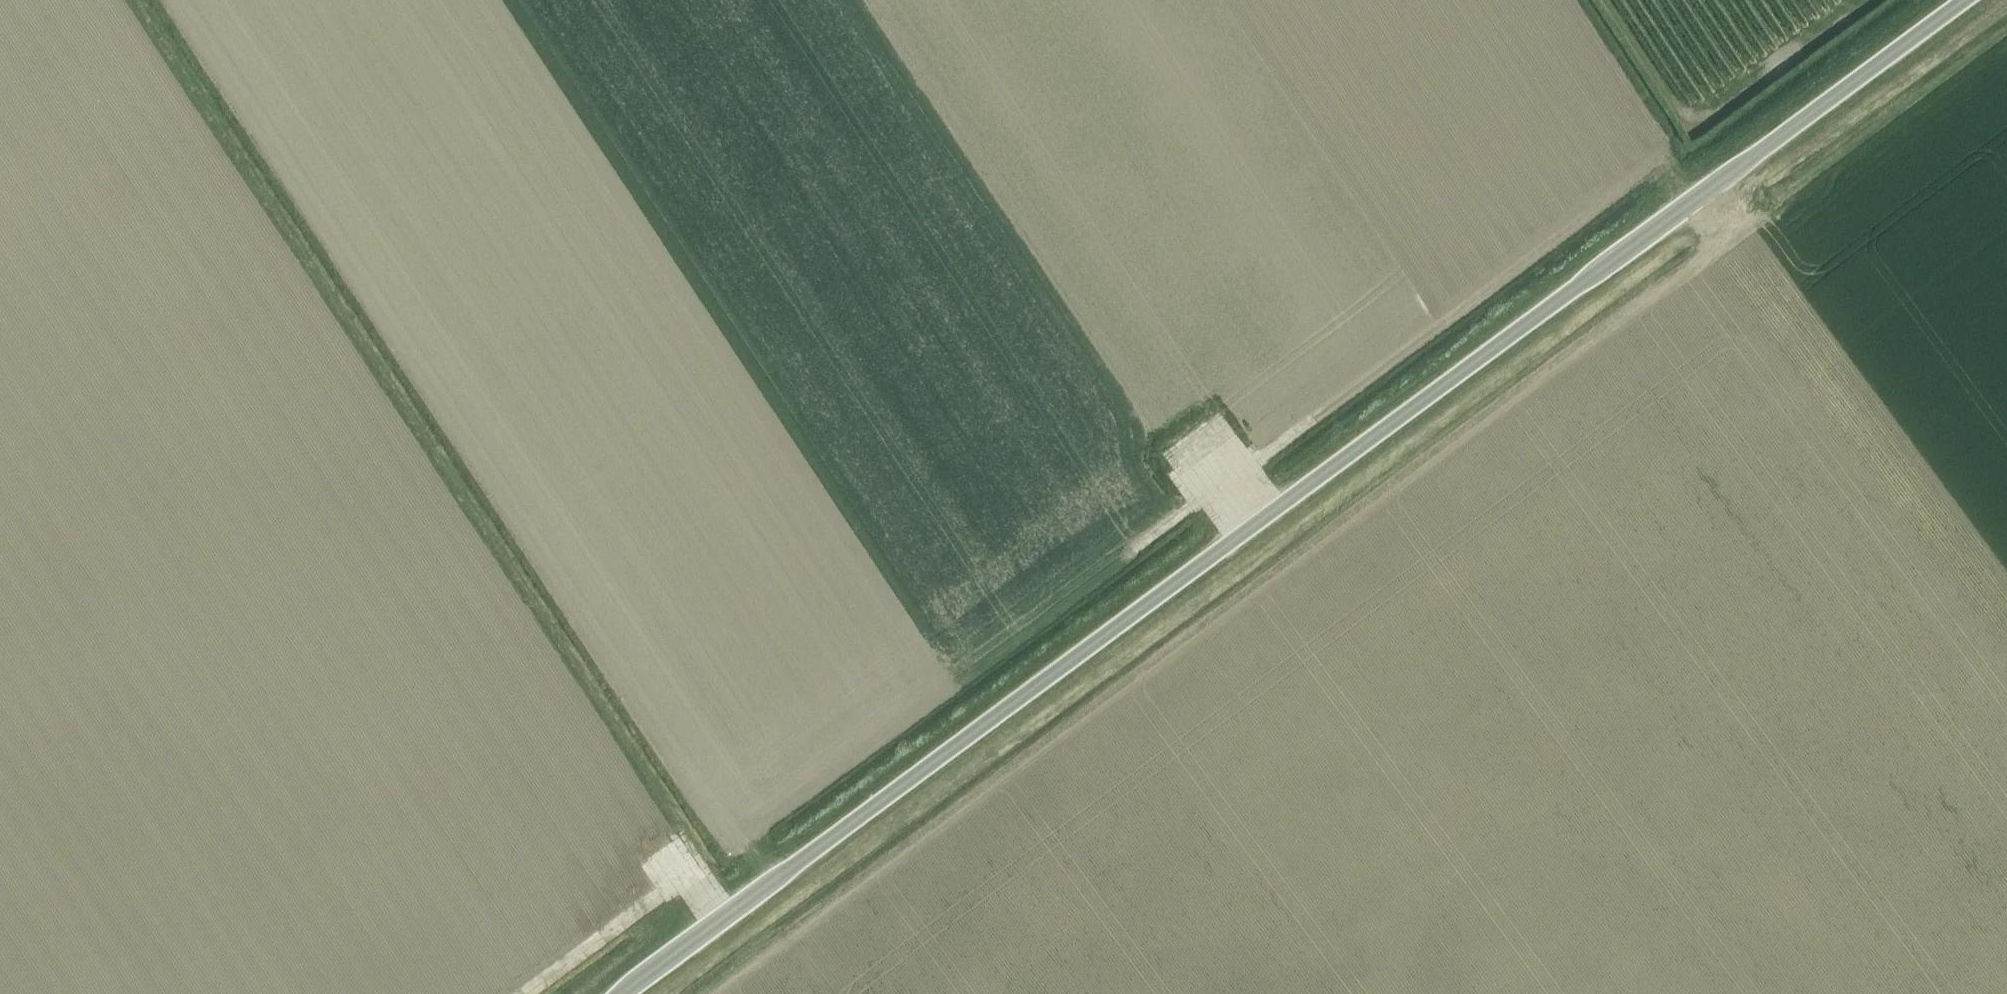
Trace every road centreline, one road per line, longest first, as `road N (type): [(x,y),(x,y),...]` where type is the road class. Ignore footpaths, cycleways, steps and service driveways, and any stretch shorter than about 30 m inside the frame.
road 1 (unclassified): [(626,993),(1974,0)]

